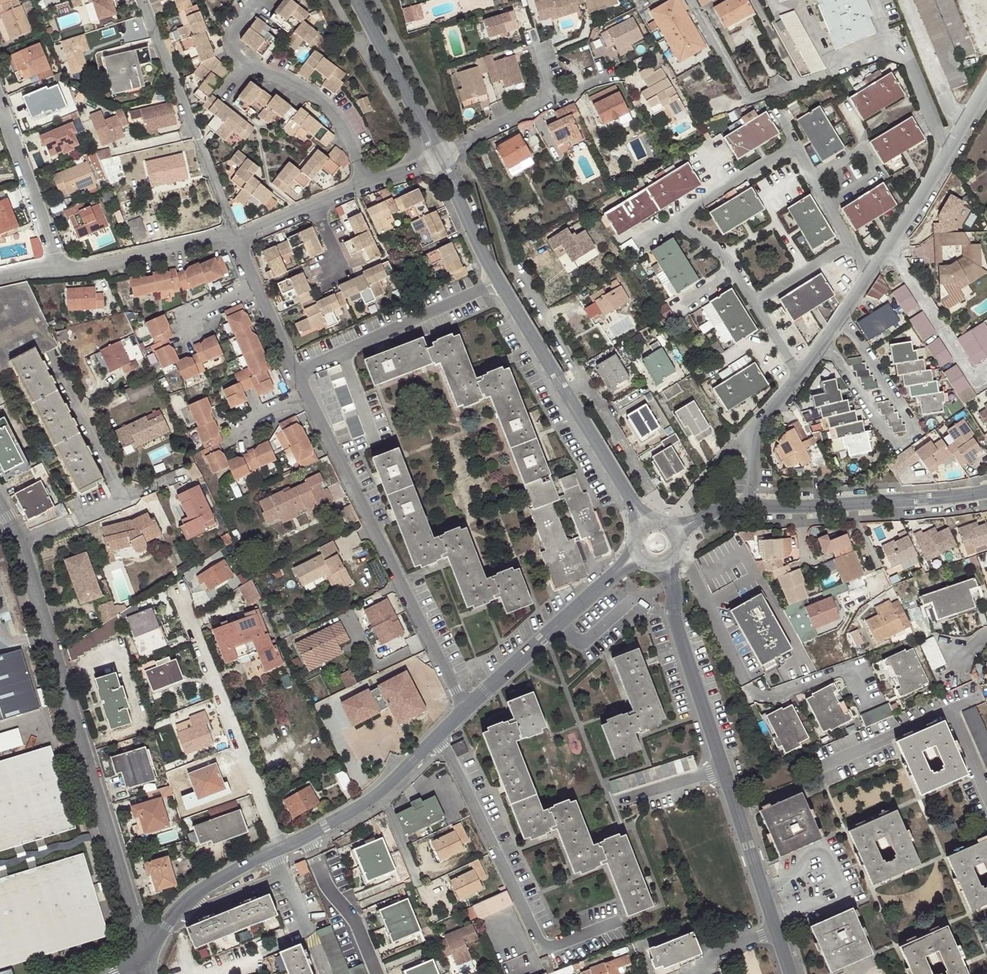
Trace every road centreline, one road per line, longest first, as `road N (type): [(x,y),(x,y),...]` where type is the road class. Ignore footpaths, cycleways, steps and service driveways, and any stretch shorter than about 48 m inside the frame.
road 1 (unclassified): [(22,538),(150,950)]
road 2 (unclassified): [(668,563),(671,609),(779,930)]
road 3 (residential): [(313,397),(466,714)]
road 4 (residential): [(444,736),(547,940),(566,945),(620,922)]
road 5 (unclassified): [(823,344),(893,445),(917,429),(840,318)]
road 6 (residential): [(279,852),(177,585)]
road 7 (unclassified): [(675,555),(760,698),(854,667)]
road 8 (residential): [(364,185),(323,100),(246,63),(232,45),(234,25),(262,0)]
road 9 (residential): [(233,234),(141,0)]
road 10 (unclassified): [(466,714),(637,556)]
road 11 (unclassified): [(298,367),(498,277)]
road 12 (residential): [(986,91),(889,250)]
road 13 (unclassified): [(355,0),(436,159)]
road 14 (residential): [(60,270),(233,234)]
road 15 (residential): [(1,108),(60,270)]
road 16 (residential): [(889,250),(970,375),(986,365)]
road 17 (unclassified): [(150,950),(189,905),(275,854)]
road 18 (residential): [(309,837),(331,892),(358,917),(380,973)]
road 19 (unclassified): [(565,394),(647,526)]
road 20 (residential): [(797,144),(675,221)]
road 21 (unclassified): [(845,504),(986,492)]
road 22 (unclassified): [(498,277),(565,394)]
road 23 (unclassified): [(436,159),(498,277)]
road 24 (unclassified): [(518,268),(587,381)]
road 25 (residential): [(436,159),(551,100)]
road 26 (residential): [(275,854),(323,973)]
road 27 (unclassified): [(587,381),(651,490)]

